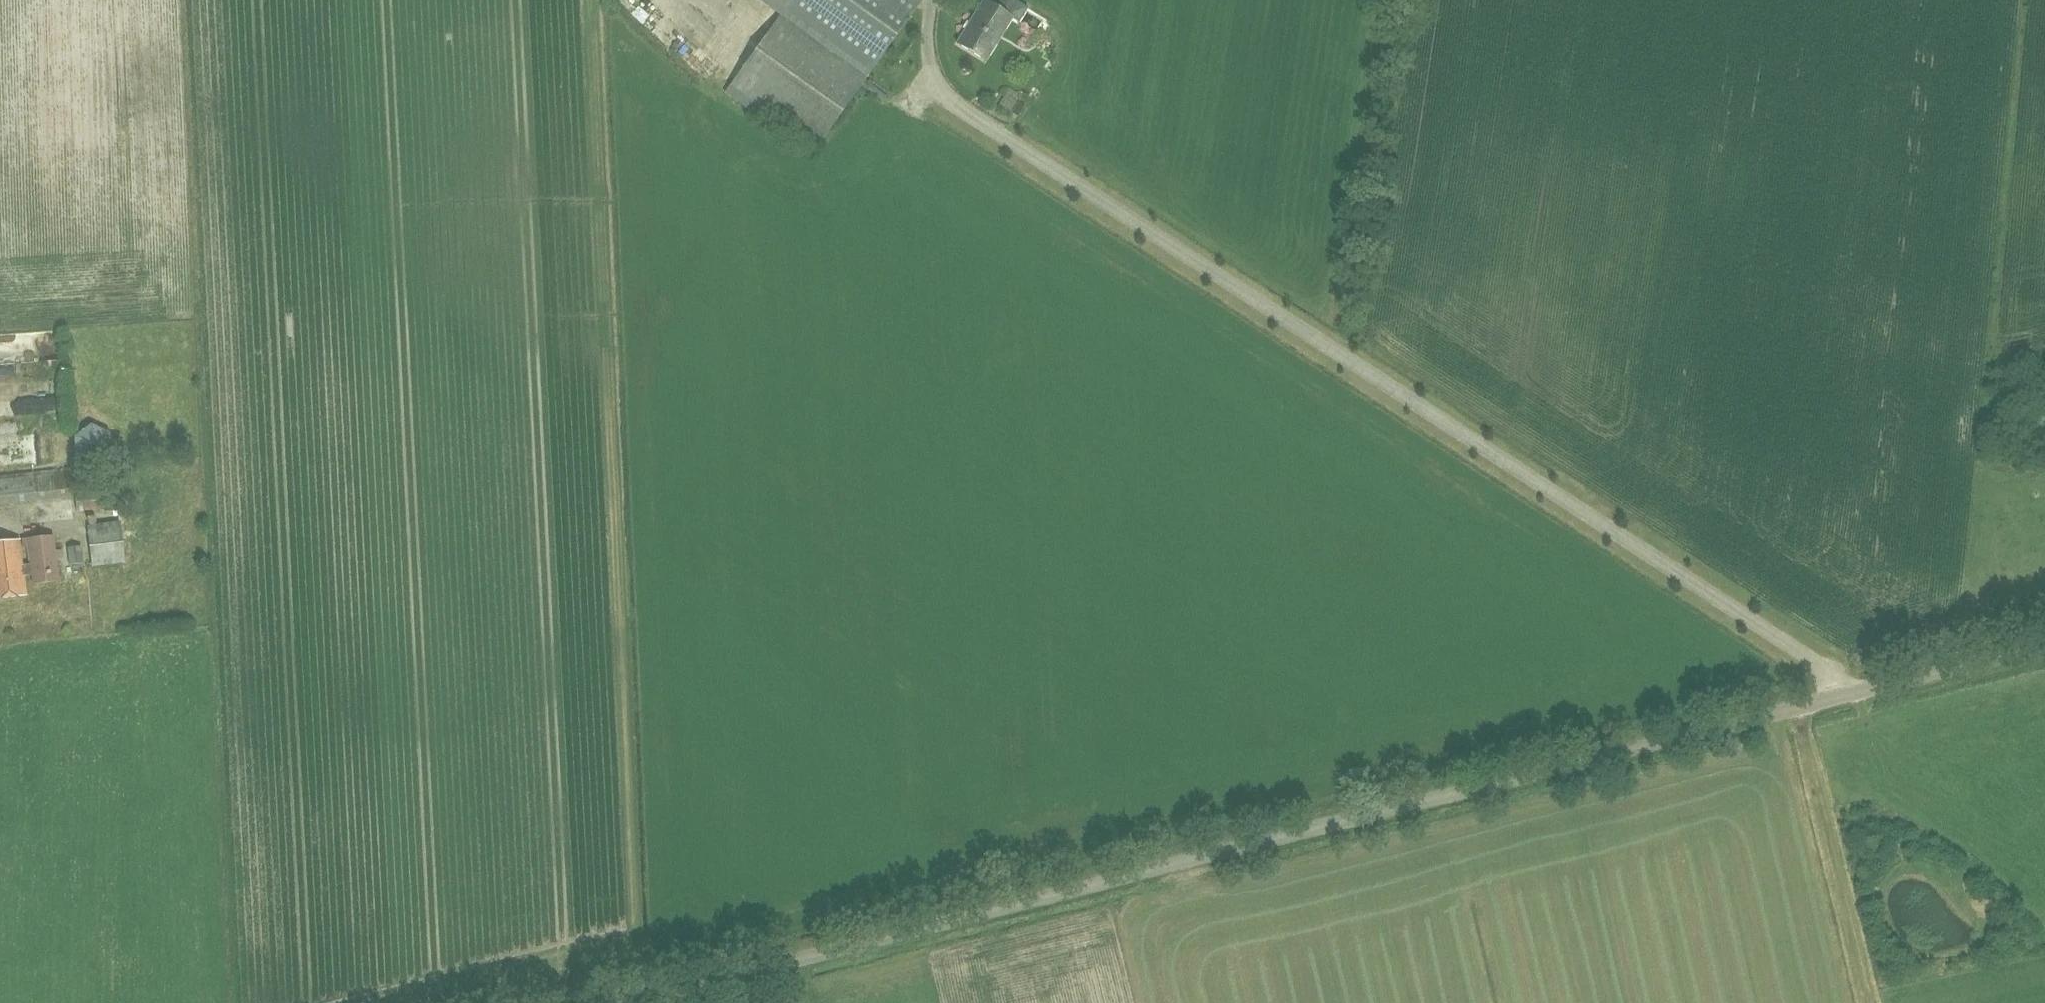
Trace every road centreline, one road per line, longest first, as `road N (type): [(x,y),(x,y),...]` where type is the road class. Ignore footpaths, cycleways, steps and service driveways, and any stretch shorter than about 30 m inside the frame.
road 1 (unclassified): [(627,1002),(2044,646)]

